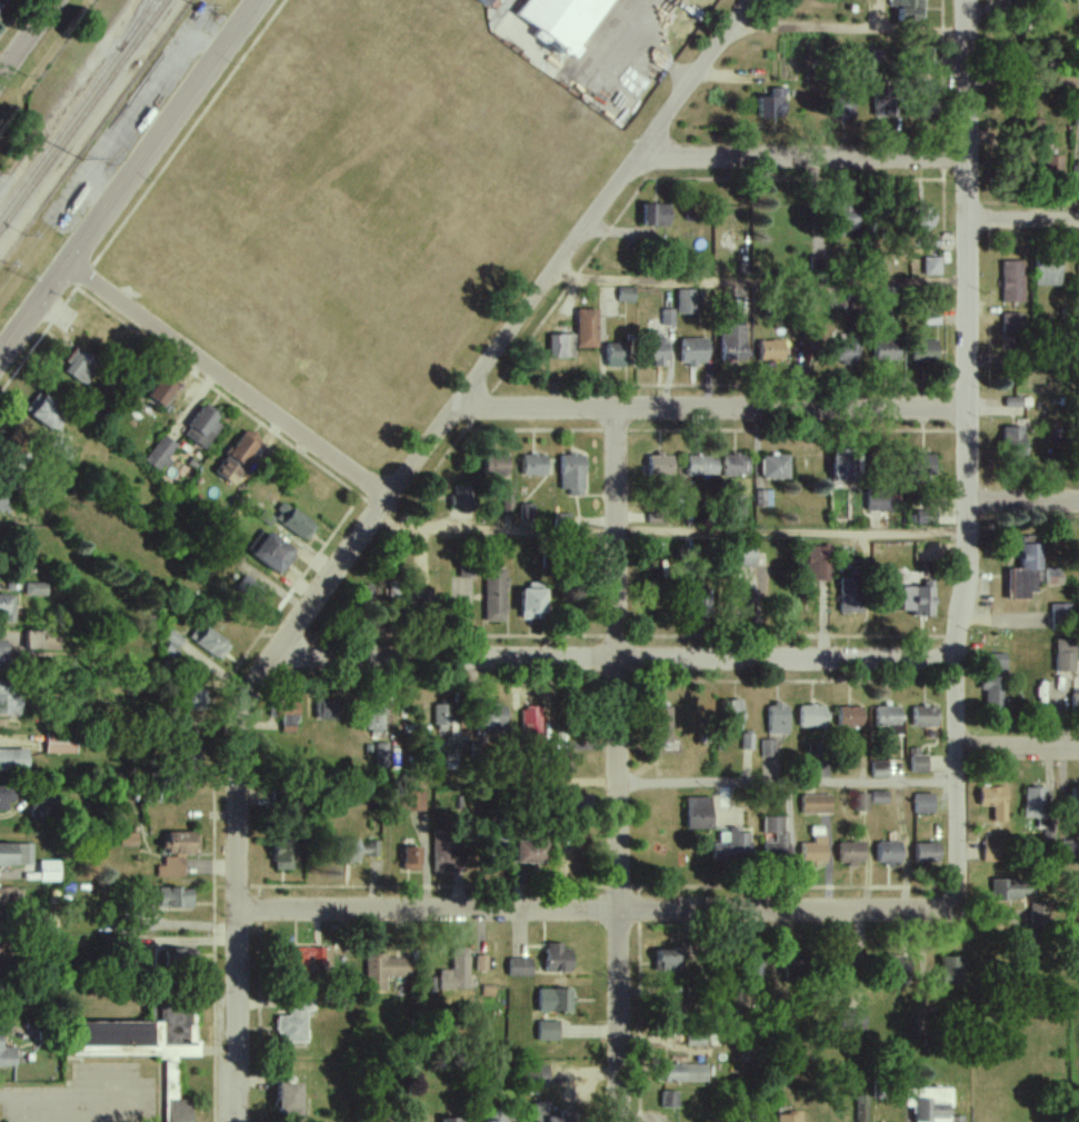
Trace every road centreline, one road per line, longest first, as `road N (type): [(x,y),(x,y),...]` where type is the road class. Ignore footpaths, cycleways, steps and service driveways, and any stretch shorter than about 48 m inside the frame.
road 1 (residential): [(238,1121),(240,745),(248,703),(373,517),(753,0)]
road 2 (residential): [(965,0),(968,576),(956,644),(957,911)]
road 3 (residential): [(957,911),(239,912)]
road 4 (residential): [(620,1121),(617,410)]
road 5 (residential): [(957,659),(274,656)]
road 6 (residential): [(968,408),(458,407)]
road 7 (residential): [(0,360),(259,0)]
road 8 (residential): [(388,497),(116,297)]
road 9 (residential): [(968,160),(638,157)]
road 10 (residential): [(1078,748),(958,747)]

